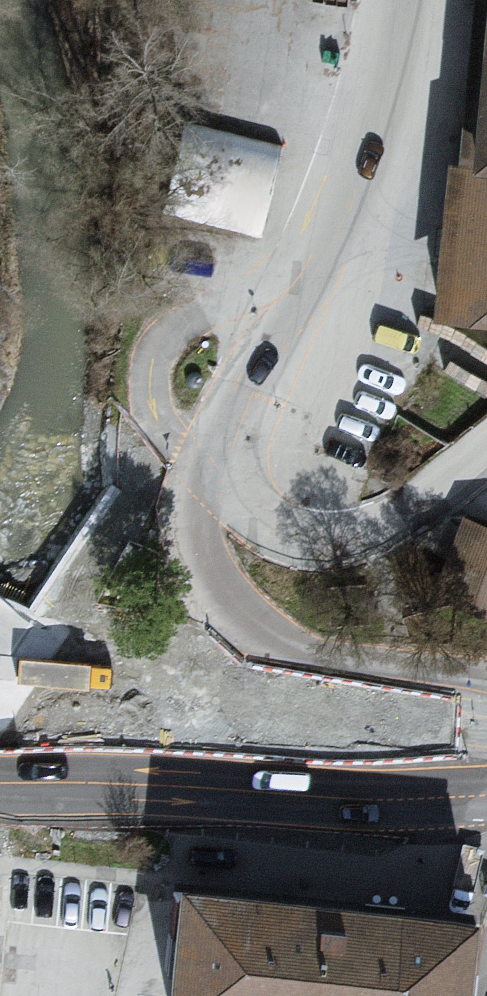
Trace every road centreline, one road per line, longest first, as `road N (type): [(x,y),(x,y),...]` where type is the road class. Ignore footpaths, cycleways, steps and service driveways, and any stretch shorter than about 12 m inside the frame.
road 1 (unclassified): [(387,0),(333,183),(231,408),(226,441),(250,515),(307,538),(374,529),(486,443)]
road 2 (primary): [(486,761),(354,750),(0,690)]

